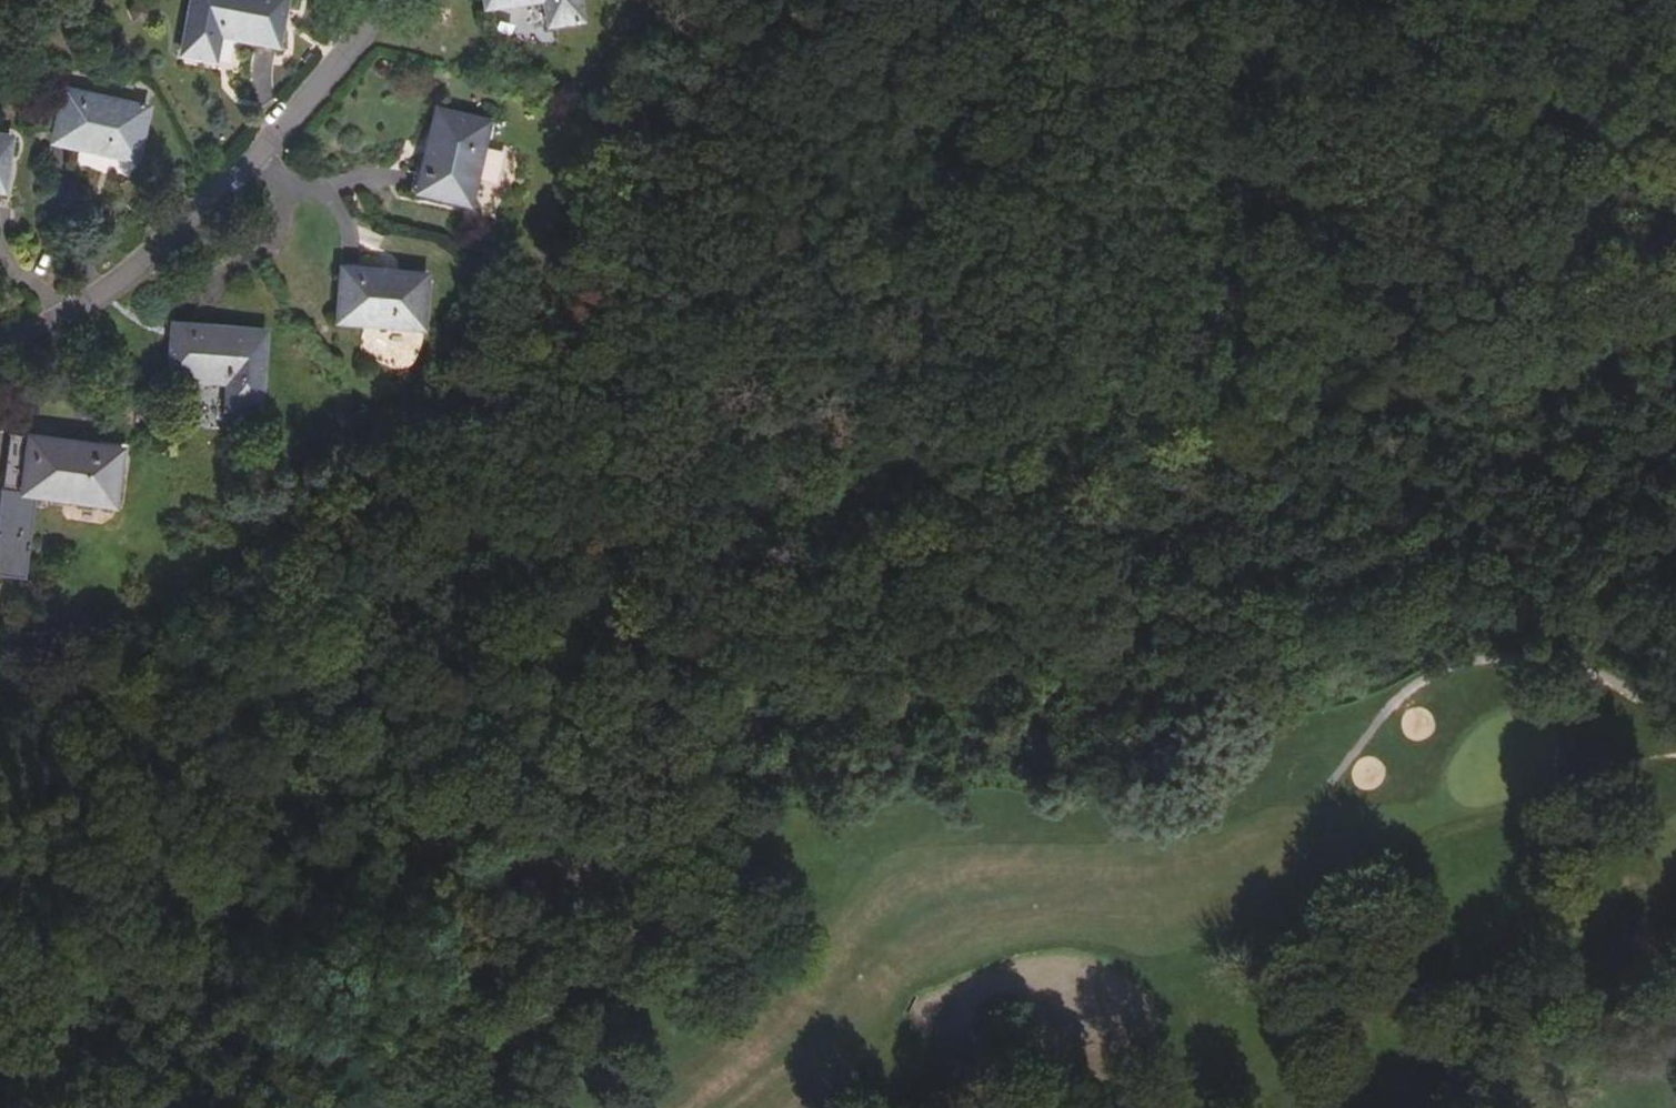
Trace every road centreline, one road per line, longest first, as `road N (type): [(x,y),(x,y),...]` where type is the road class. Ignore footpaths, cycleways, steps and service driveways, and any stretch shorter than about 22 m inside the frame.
road 1 (residential): [(0,344),(73,315),(246,176),(352,50),(383,0)]

